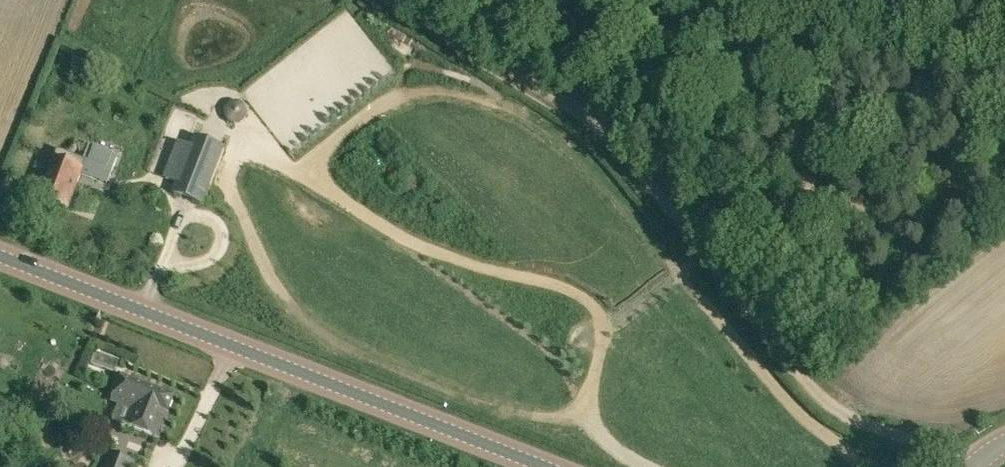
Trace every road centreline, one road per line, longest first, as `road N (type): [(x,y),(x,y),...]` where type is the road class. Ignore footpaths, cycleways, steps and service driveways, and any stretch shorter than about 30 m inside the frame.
road 1 (primary): [(544,466),(0,256)]
road 2 (track): [(807,379),(600,125),(398,0)]
road 3 (unclassified): [(970,466),(839,412),(807,379)]

